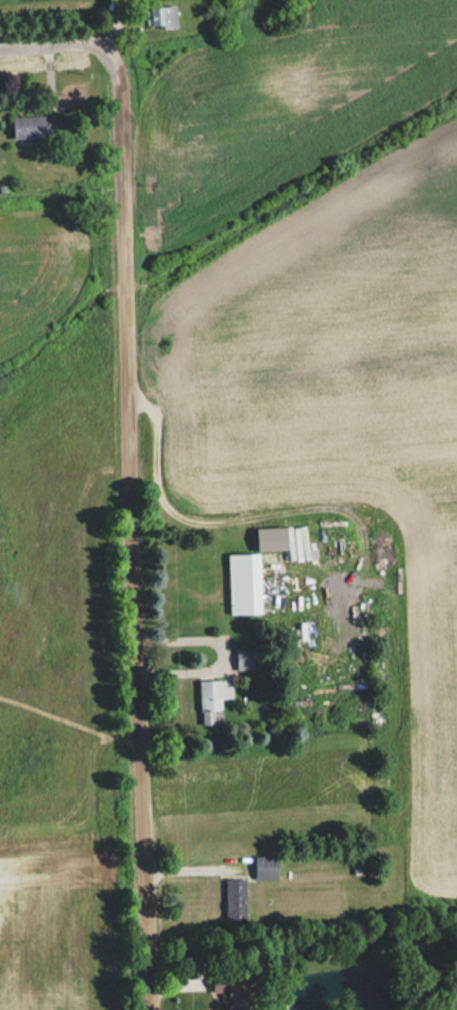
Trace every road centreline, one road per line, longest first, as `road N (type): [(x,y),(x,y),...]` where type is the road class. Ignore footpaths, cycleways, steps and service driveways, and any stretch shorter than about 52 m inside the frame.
road 1 (residential): [(155,1009),(116,46)]

